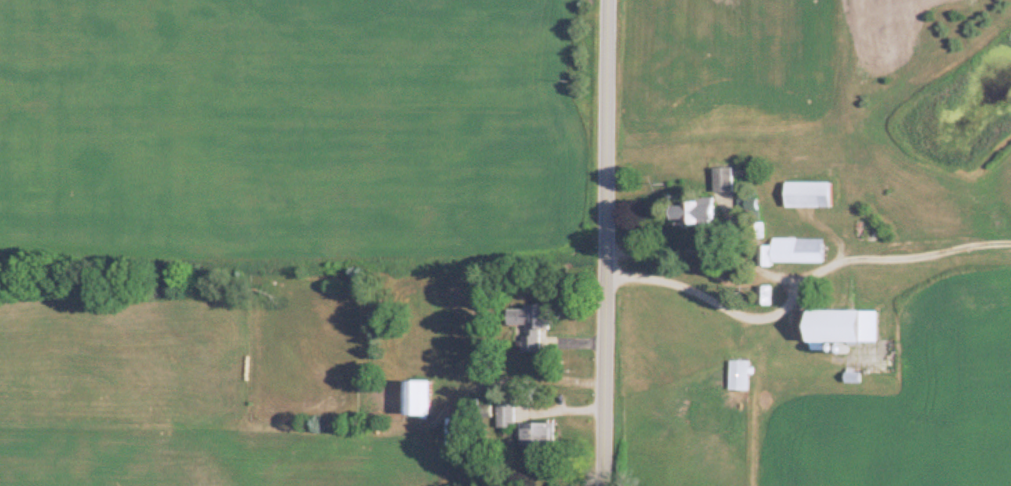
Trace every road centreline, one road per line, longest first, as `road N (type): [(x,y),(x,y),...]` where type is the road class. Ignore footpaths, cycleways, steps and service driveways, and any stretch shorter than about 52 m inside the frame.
road 1 (residential): [(598,485),(602,0)]

